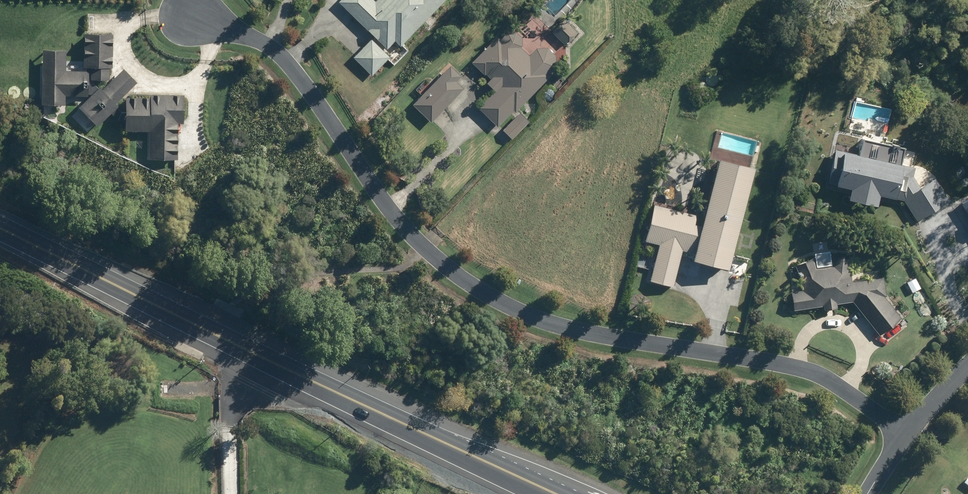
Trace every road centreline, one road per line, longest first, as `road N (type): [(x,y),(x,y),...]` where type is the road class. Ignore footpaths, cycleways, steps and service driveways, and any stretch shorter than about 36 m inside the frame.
road 1 (residential): [(194,14),(263,41),(291,64),(426,250),(509,307),(574,331),(776,360),(818,374),(907,430)]
road 2 (primary): [(0,228),(556,493)]

